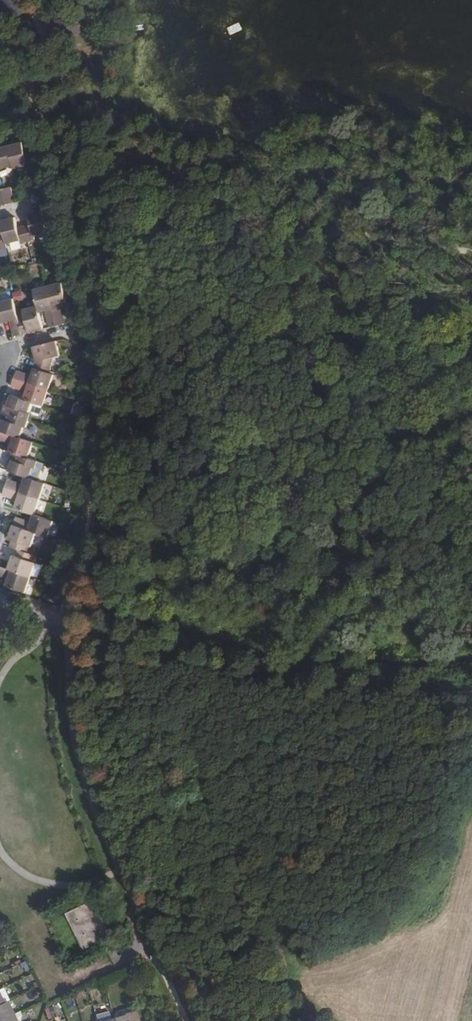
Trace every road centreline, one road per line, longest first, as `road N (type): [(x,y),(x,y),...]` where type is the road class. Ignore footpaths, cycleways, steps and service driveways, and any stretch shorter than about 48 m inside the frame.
road 1 (track): [(185,1020),(102,831),(76,748),(63,619),(99,460),(100,324),(76,182),(0,21)]

